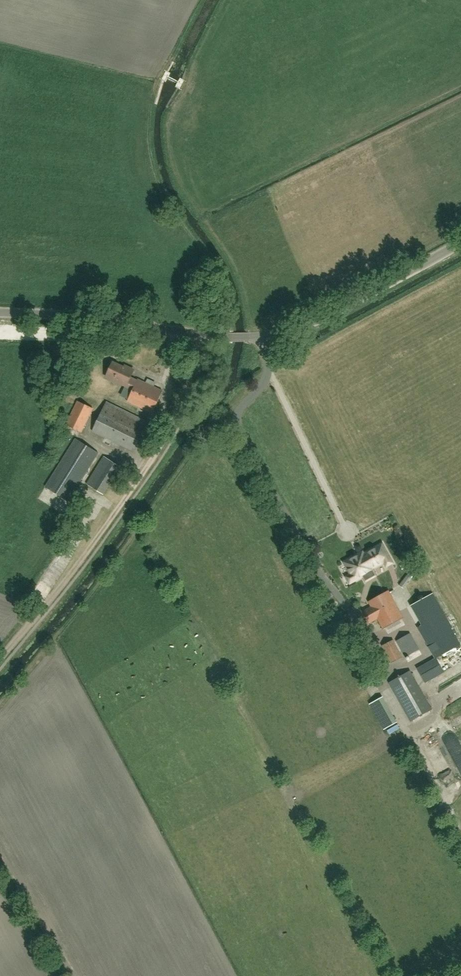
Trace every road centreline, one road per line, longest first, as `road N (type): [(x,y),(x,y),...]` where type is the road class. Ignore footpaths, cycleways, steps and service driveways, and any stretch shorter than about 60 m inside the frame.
road 1 (unclassified): [(0,312),(262,336),(315,321),(460,241)]
road 2 (track): [(205,335),(158,455),(0,659)]

